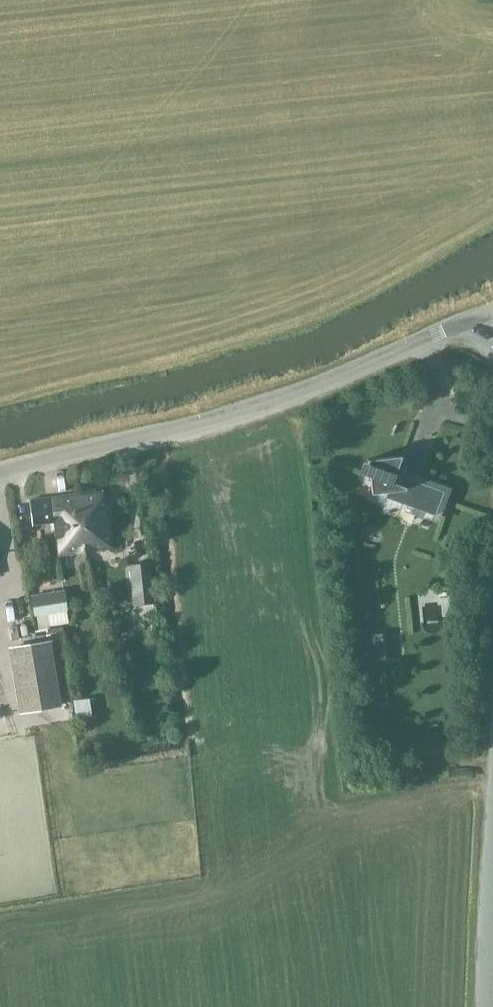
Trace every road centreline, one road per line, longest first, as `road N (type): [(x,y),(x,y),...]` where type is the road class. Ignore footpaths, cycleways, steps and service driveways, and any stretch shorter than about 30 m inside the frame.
road 1 (unclassified): [(0,479),(282,405),(492,322)]

